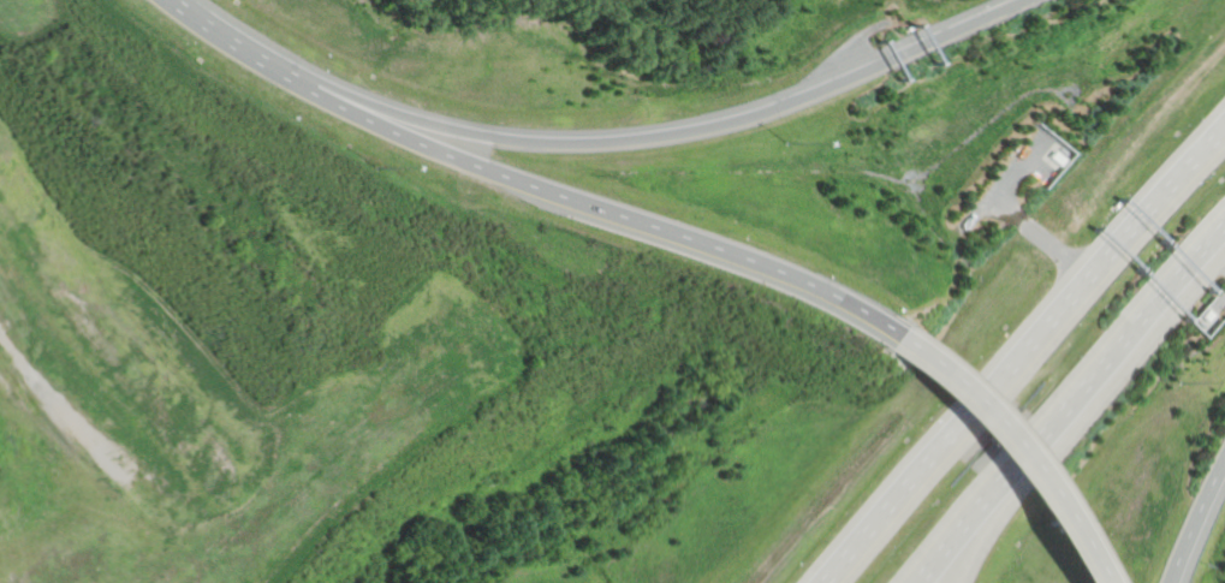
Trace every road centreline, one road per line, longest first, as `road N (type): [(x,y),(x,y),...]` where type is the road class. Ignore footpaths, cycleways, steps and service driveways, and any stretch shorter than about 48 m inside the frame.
road 1 (motorway): [(1015,0),(774,107),(654,136),(577,142),(499,136),(319,89)]
road 2 (motorway): [(884,337),(766,270),(484,165),(319,89)]
road 3 (motorway): [(1224,123),(1122,233),(828,582)]
road 4 (motorway): [(921,582),(1224,227)]
road 5 (motorway): [(1098,582),(1015,458),(951,391),(884,337)]
road 6 (motorway): [(319,89),(184,0)]
road 7 (motorway): [(1171,582),(1224,474)]

